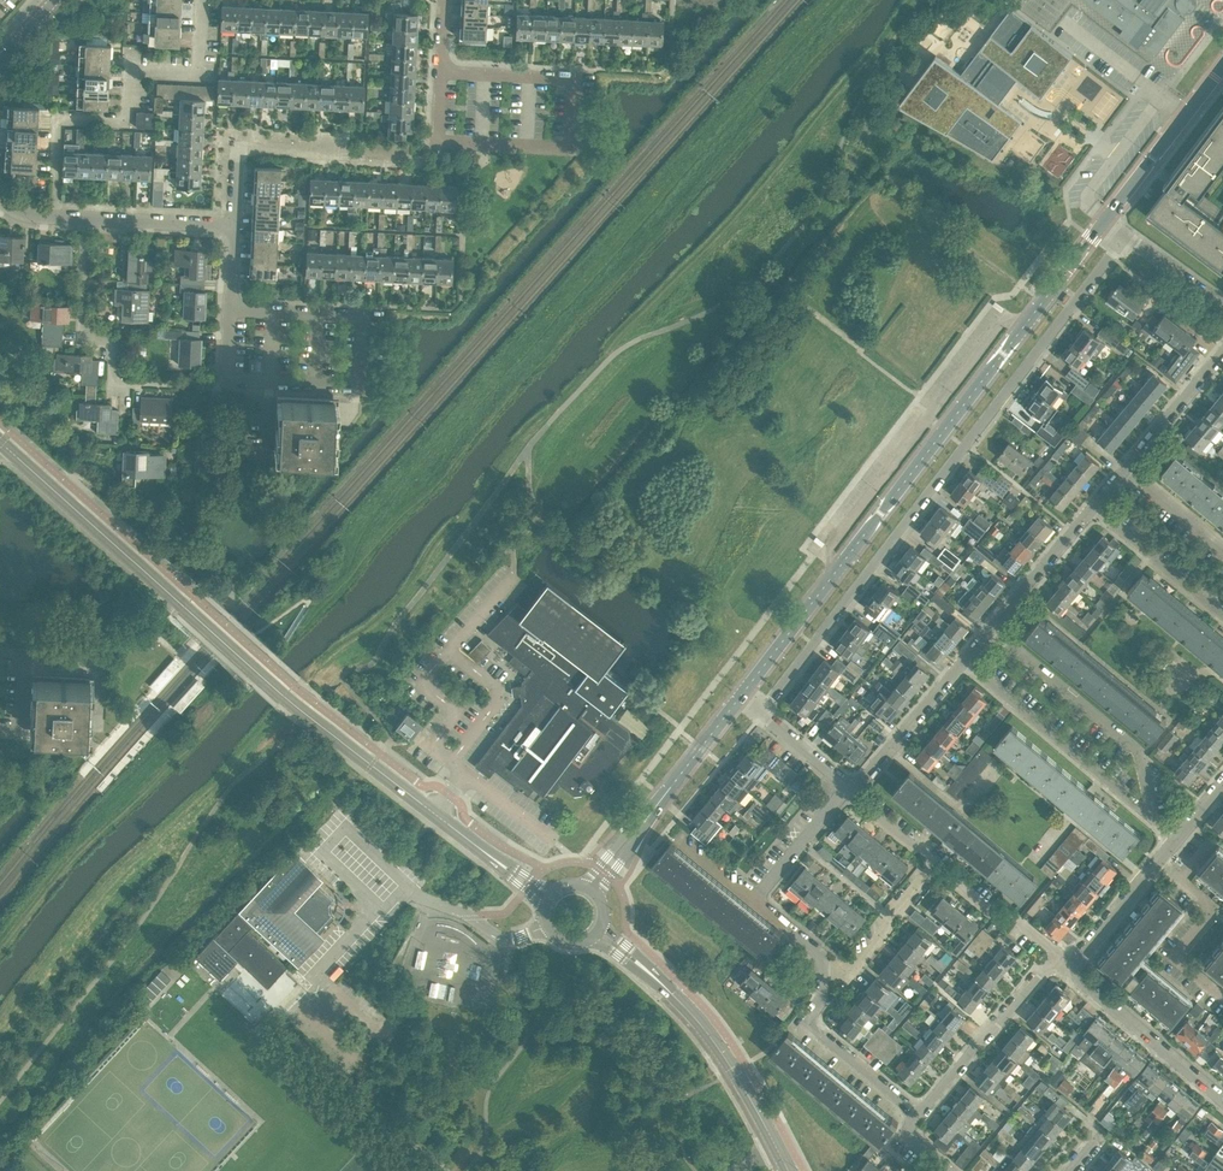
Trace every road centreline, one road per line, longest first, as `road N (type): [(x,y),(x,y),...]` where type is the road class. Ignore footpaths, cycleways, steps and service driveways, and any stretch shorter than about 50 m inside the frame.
road 1 (tertiary): [(0,437),(281,694),(486,854)]
road 2 (residential): [(765,716),(971,452),(1123,236)]
road 3 (tertiary): [(741,696),(1104,229)]
road 4 (residential): [(55,217),(59,122),(126,125),(128,69),(201,71),(203,0)]
road 5 (residential): [(442,71),(582,78),(580,147),(439,141)]
road 6 (residential): [(230,311),(361,318),(358,383),(228,377)]
road 7 (residential): [(82,218),(80,337),(110,336),(111,381),(215,385),(228,377)]
road 8 (residential): [(1154,821),(1142,756),(990,631)]
road 9 (residential): [(1154,821),(965,661)]
road 10 (tertiary): [(656,978),(701,1023),(790,1170)]
road 11 (residential): [(918,1122),(1055,959)]
road 12 (residential): [(918,1122),(804,1021),(820,1000),(822,974)]
road 13 (tertiary): [(1104,229),(1222,68)]
road 14 (residential): [(1222,1101),(1072,973)]
road 15 (residential): [(1222,994),(1178,958),(1218,910),(1161,860)]
road 16 (residential): [(844,789),(965,661)]
road 17 (residential): [(822,974),(857,967),(887,912),(932,861)]
road 18 (residential): [(1222,614),(1095,509)]
road 19 (residential): [(990,631),(1095,509)]
road 20 (tertiary): [(644,821),(741,696)]
road 21 (residential): [(1055,959),(932,861)]
road 22 (residential): [(1127,470),(1222,350)]
road 23 (residential): [(82,218),(234,225)]
road 24 (residential): [(1072,973),(1161,860)]
road 25 (residential): [(755,899),(844,789)]
road 26 (residential): [(1222,551),(1127,470)]
road 27 (residential): [(1222,307),(1123,236)]

